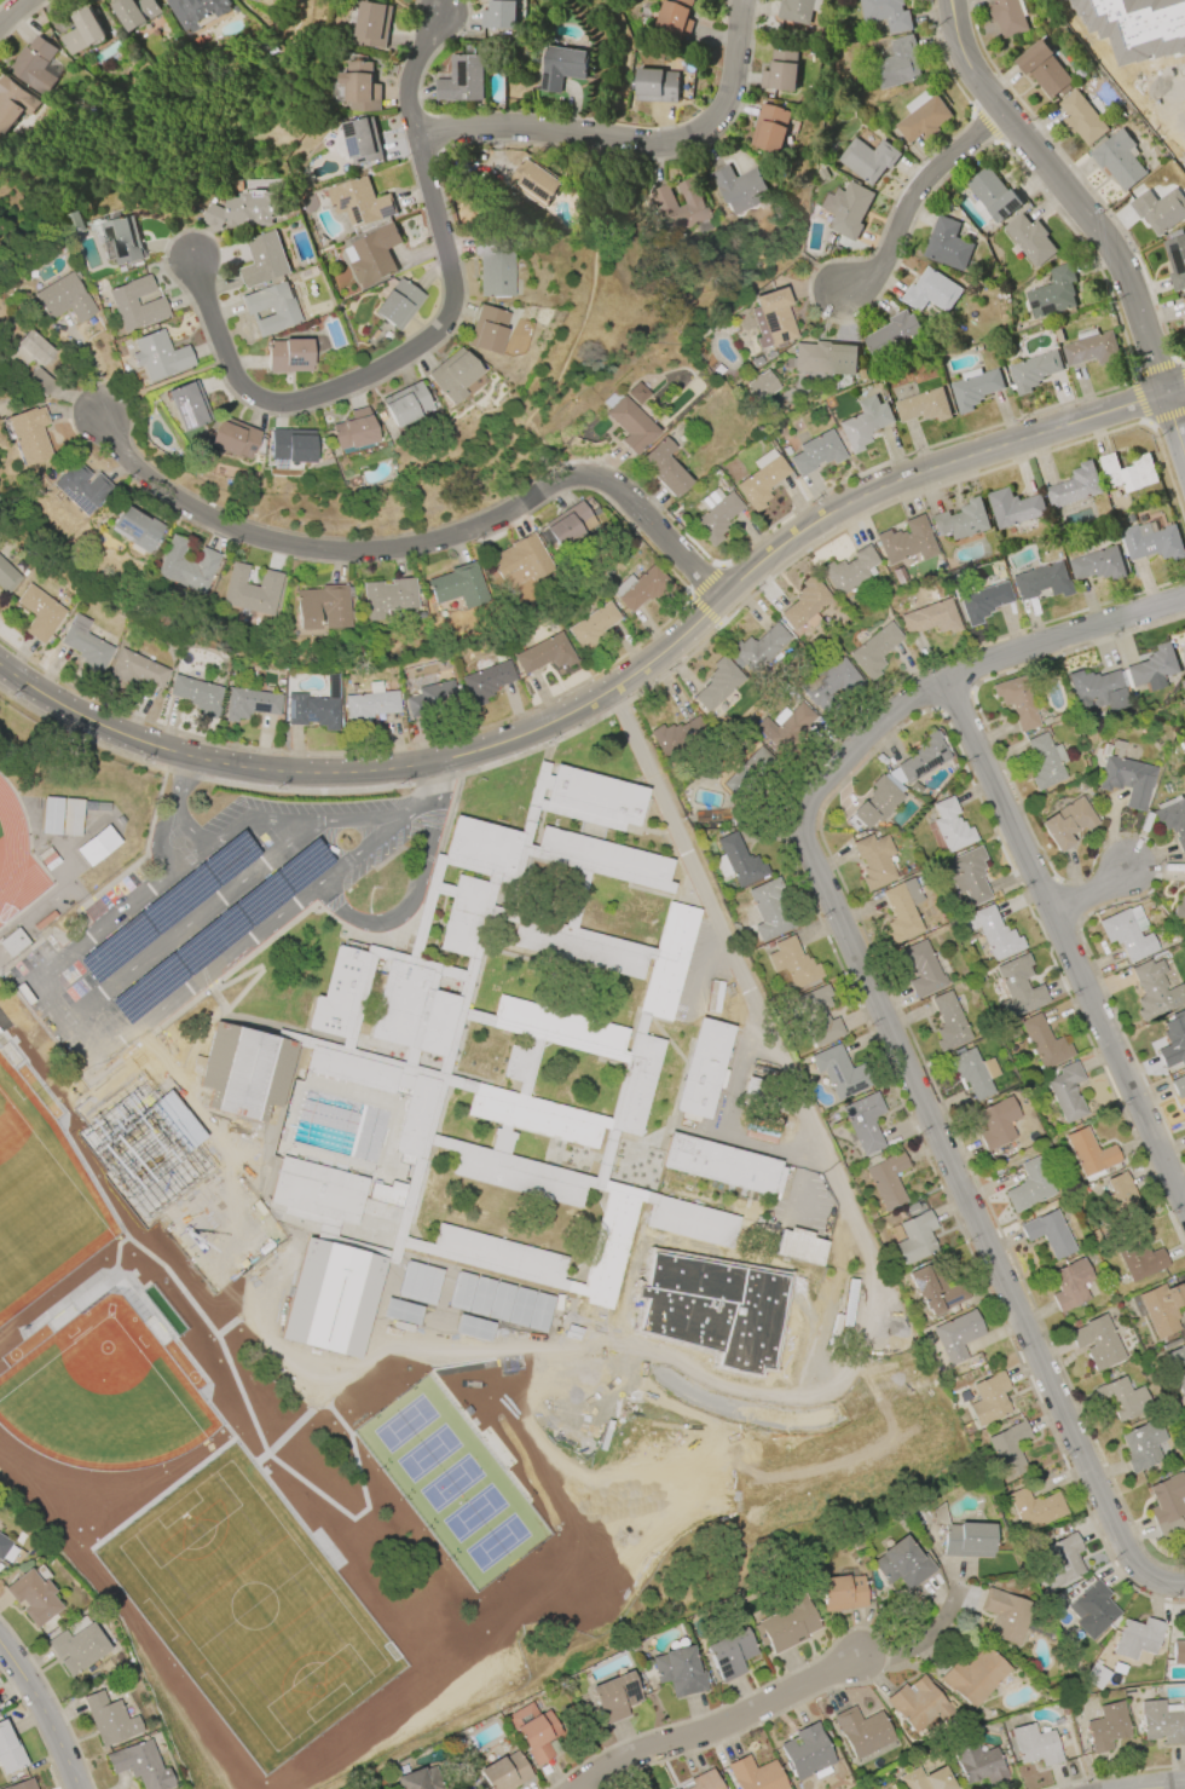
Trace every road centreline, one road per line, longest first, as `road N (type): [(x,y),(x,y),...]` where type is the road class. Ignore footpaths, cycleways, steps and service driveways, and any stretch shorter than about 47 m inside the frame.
road 1 (residential): [(1184,600),(944,688),(884,723),(830,774),(808,813),(816,856),(1126,1554),(1148,1579),(1184,1587)]
road 2 (residential): [(1184,387),(827,514),(612,693),(533,734),(461,757),(278,771),(185,755),(117,733),(0,664)]
road 3 (residential): [(723,601),(603,480),(566,478),(452,537),(375,549),(287,543),(184,508),(129,463),(108,403)]
road 4 (residential): [(1184,1213),(944,688)]
road 5 (residential): [(189,258),(229,365),(260,400),(302,404),(428,344),(447,319),(453,293),(412,131)]
road 6 (residential): [(1184,455),(1123,262),(998,112),(966,64),(949,0)]
road 7 (residential): [(745,0),(728,99),(709,132),(647,145),(528,128),(412,131)]
road 8 (residential): [(577,1788),(608,1766),(735,1720),(860,1660)]
road 9 (residential): [(843,295),(879,272),(904,202),(933,167),(998,112)]
road 10 (residential): [(0,1638),(45,1702),(80,1788)]
road 11 (residential): [(412,131),(405,96),(416,50),(439,13)]

